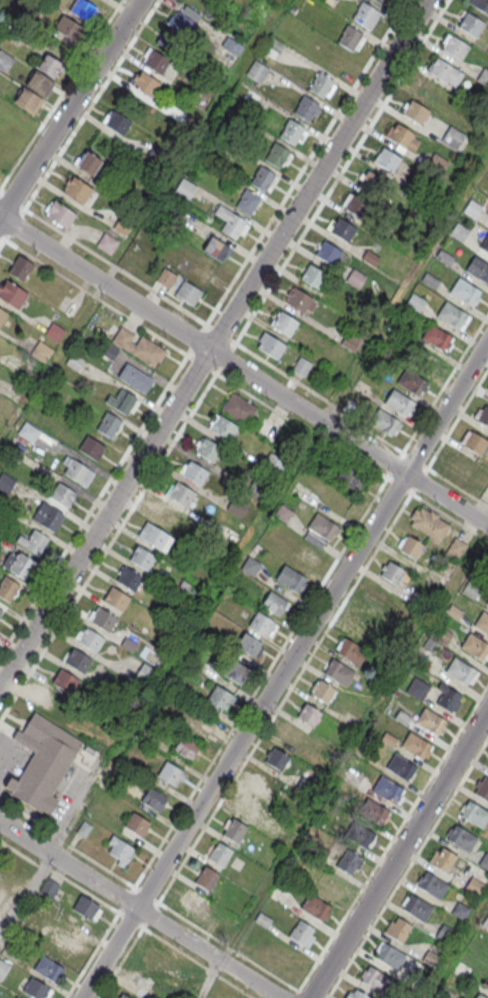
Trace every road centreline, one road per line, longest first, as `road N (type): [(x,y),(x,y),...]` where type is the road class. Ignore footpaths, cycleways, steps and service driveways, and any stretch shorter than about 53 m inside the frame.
road 1 (residential): [(427,0),(0,687)]
road 2 (residential): [(487,340),(82,997)]
road 3 (residential): [(487,527),(0,218)]
road 4 (residential): [(487,708),(309,997)]
road 5 (residential): [(278,997),(0,822)]
road 6 (residential): [(139,0),(0,215)]

